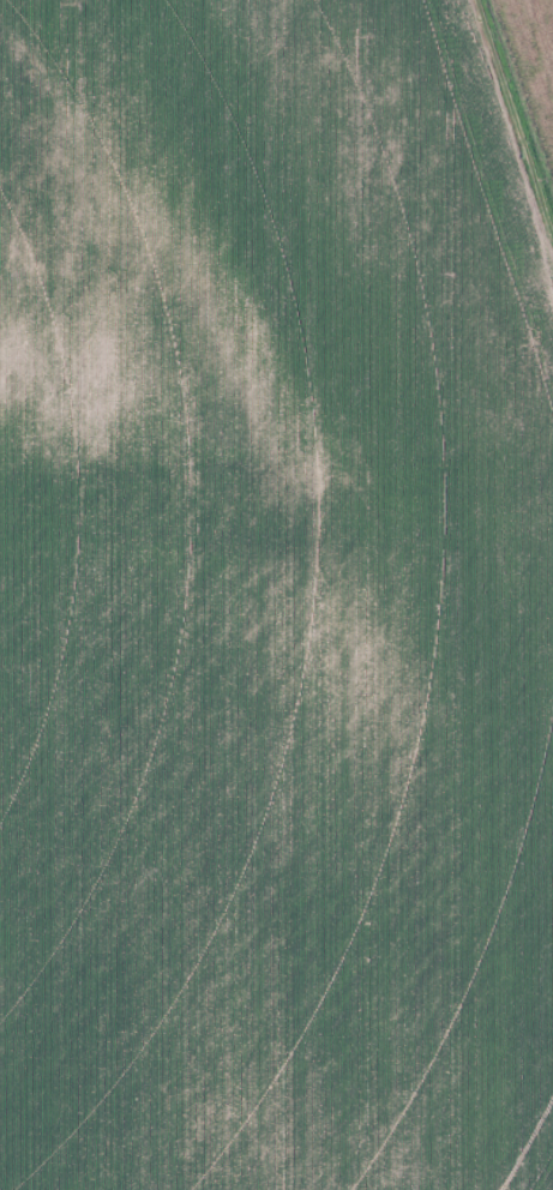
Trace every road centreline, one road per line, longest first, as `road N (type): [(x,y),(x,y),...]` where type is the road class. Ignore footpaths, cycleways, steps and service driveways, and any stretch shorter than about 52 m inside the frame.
road 1 (residential): [(552,227),(490,0)]

